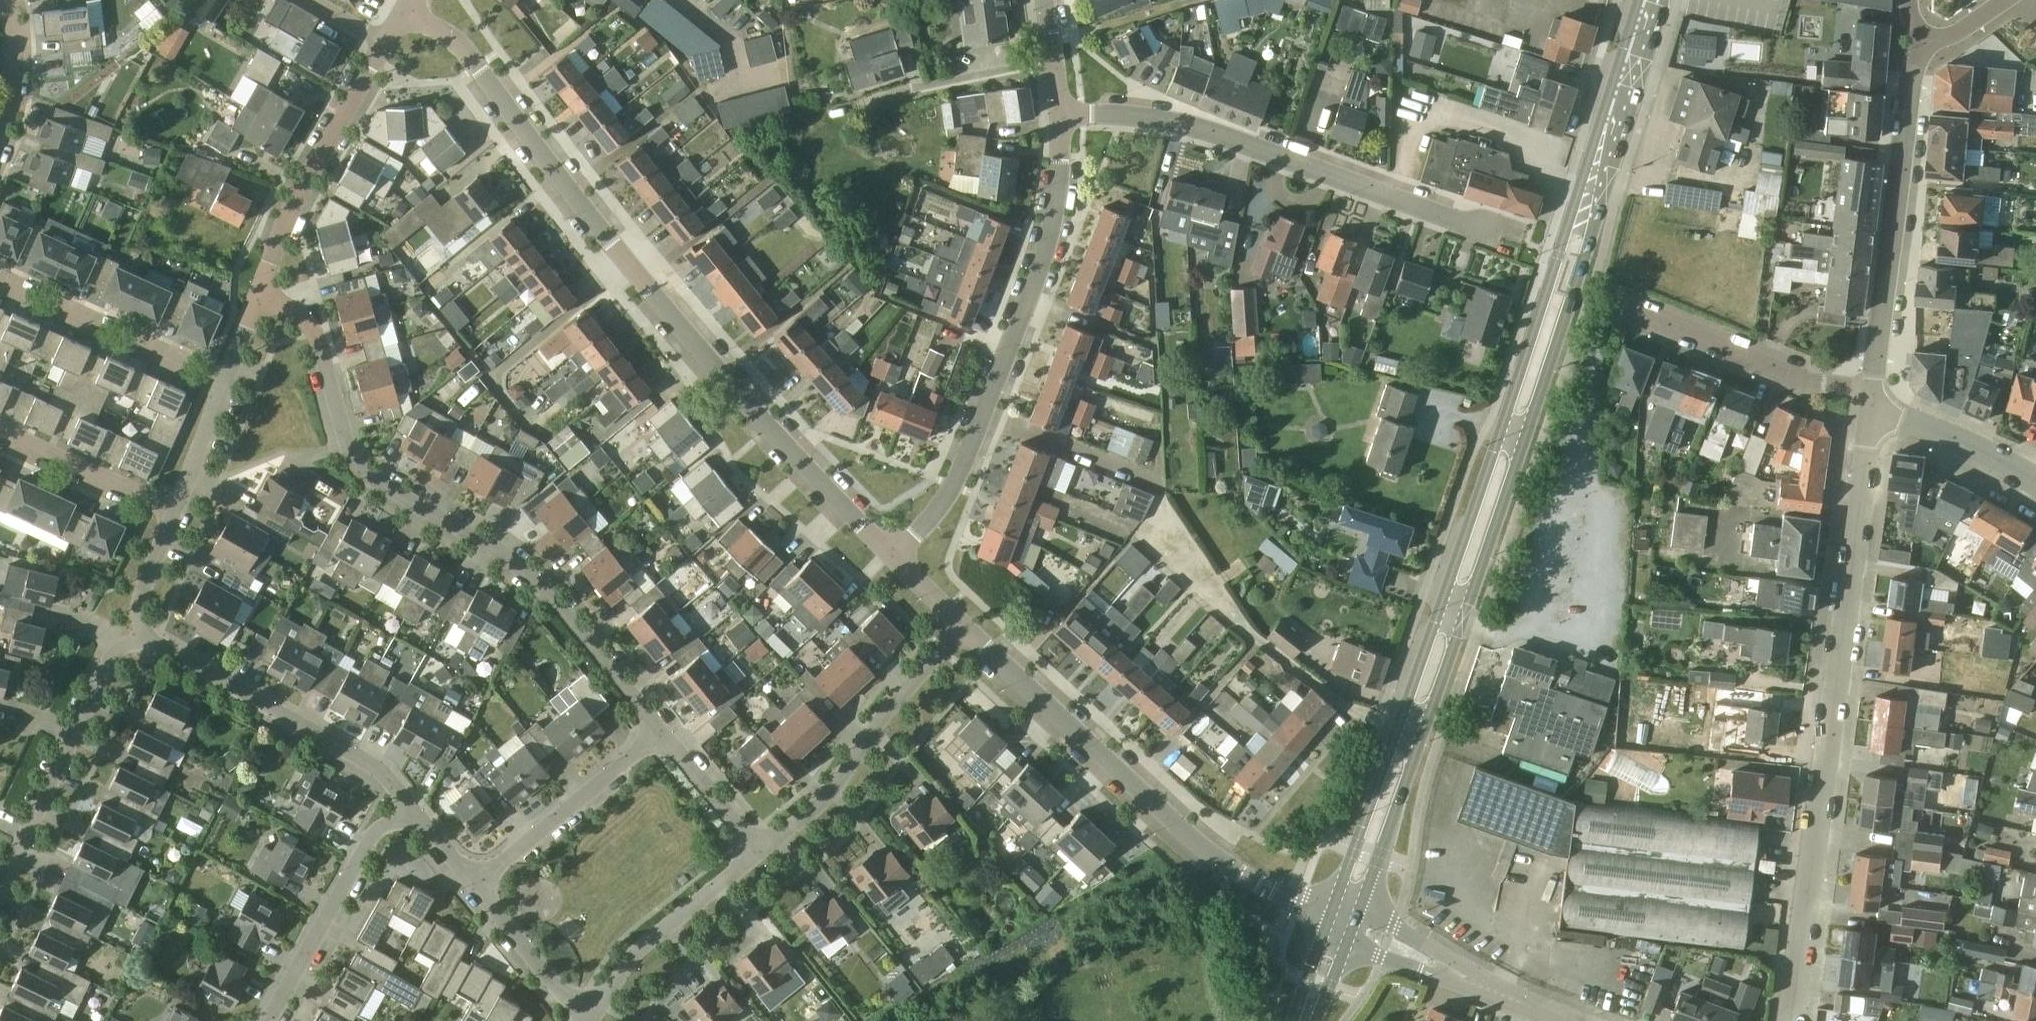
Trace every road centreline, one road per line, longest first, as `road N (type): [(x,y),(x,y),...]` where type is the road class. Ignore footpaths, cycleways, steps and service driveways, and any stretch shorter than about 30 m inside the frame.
road 1 (primary): [(1342,924),(1652,0)]
road 2 (residential): [(894,552),(767,435),(482,71),(406,8)]
road 3 (residential): [(1791,1020),(1871,413)]
road 4 (residential): [(659,728),(575,617),(524,570),(370,474),(344,440),(310,325),(260,293)]
road 5 (residential): [(1342,924),(1251,879),(1193,840),(966,628)]
road 6 (residential): [(894,552),(956,480),(1028,299),(1057,204),(1061,113)]
road 7 (residential): [(1498,231),(1207,126),(1134,113),(1061,113)]
road 8 (residential): [(1874,391),(1911,75),(1926,43)]
road 9 (residential): [(415,808),(351,752),(144,635)]
road 10 (residential): [(759,853),(834,787),(876,723),(966,628)]
road 11 (residential): [(0,881),(111,660),(144,635)]
road 12 (residential): [(1874,391),(1796,376),(1608,298)]
road 13 (residential): [(260,293),(287,219),(386,42)]
road 14 (residential): [(268,1020),(368,843),(415,808)]
road 15 (residential): [(225,384),(0,283)]
road 16 (residential): [(476,886),(659,728)]
road 17 (residential): [(1562,1020),(1342,924)]
road 18 (residential): [(591,1020),(638,951),(759,853)]
road 19 (residential): [(864,103),(1055,63)]
road 20 (residential): [(177,511),(0,431)]
road 21 (residential): [(2035,480),(1950,436),(1871,413)]
road 22 (residential): [(587,1020),(476,886)]
road 23 (residential): [(759,853),(659,728)]
road 24 (residential): [(0,140),(16,78),(10,0)]
road 25 (residential): [(177,511),(225,384)]
road 26 (residential): [(144,635),(143,600),(177,511)]

